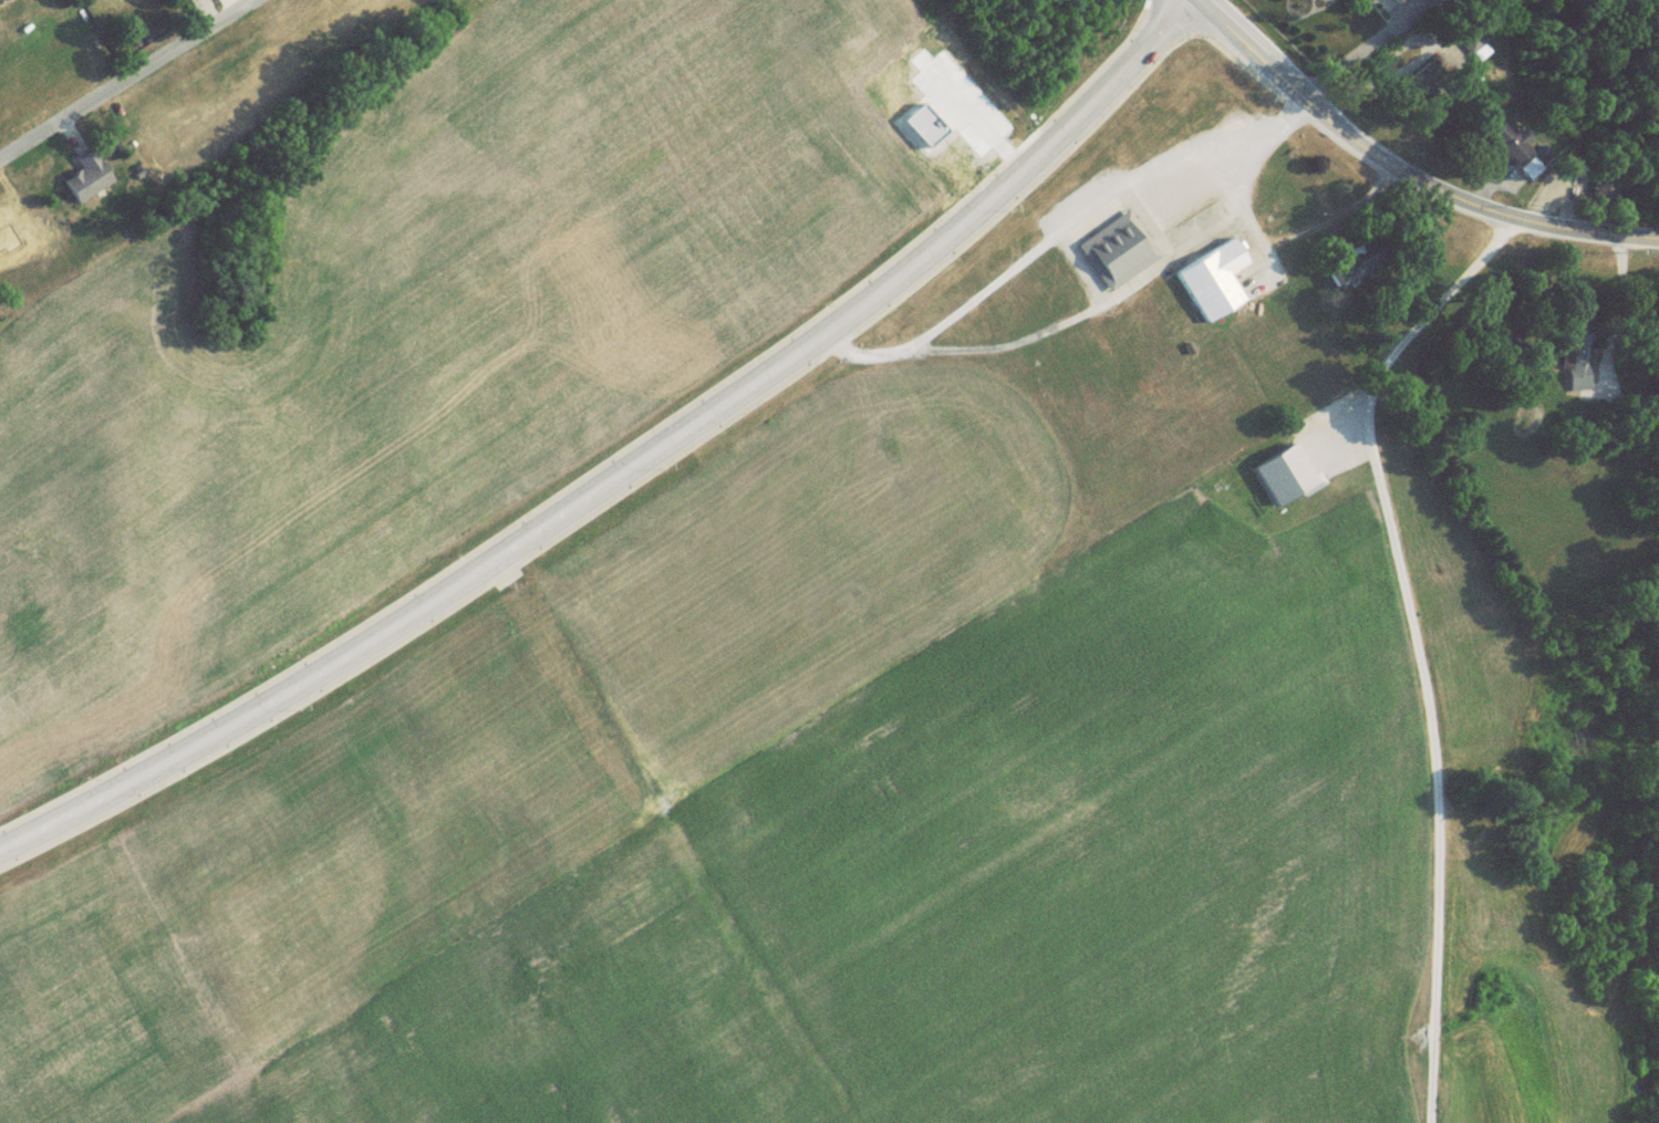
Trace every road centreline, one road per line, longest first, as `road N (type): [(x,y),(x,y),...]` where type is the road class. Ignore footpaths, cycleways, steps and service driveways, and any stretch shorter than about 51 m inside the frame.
road 1 (secondary): [(1185,2),(953,229),(746,387),(280,694),(0,847)]
road 2 (secondary): [(1658,247),(1504,228),(1411,187),(1183,0)]
road 3 (residential): [(0,156),(248,0)]

